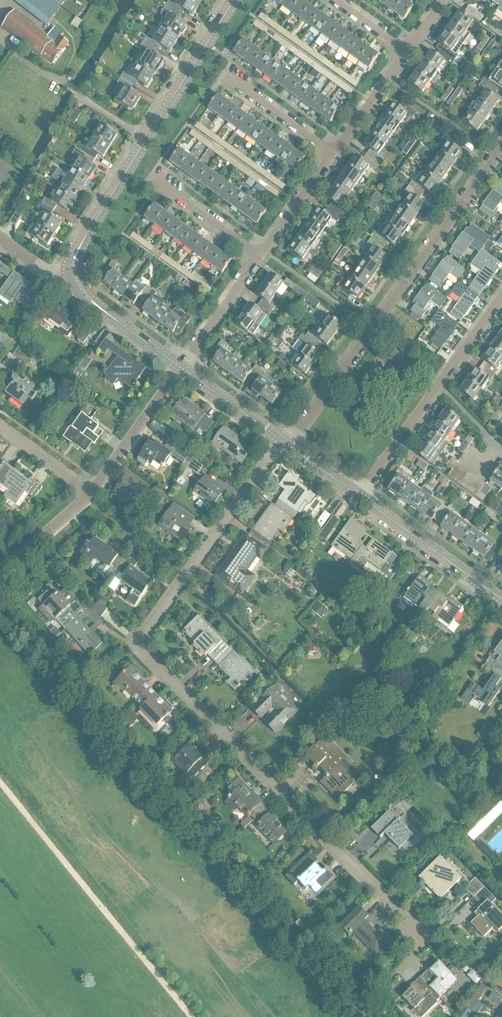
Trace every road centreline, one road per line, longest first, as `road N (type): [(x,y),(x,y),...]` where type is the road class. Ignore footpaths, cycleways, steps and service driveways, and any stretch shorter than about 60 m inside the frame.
road 1 (residential): [(392,978),(424,940),(139,646),(282,441)]
road 2 (residential): [(287,445),(501,146)]
road 3 (tertiary): [(74,278),(80,248),(234,0)]
road 4 (residential): [(359,497),(501,300)]
road 5 (tertiary): [(501,600),(359,497)]
road 6 (residential): [(89,494),(182,369)]
road 7 (tertiary): [(182,369),(94,304),(74,278)]
road 8 (residential): [(182,369),(261,256)]
road 9 (residential): [(335,154),(223,75)]
road 10 (residential): [(261,256),(335,154)]
road 11 (residential): [(335,154),(408,52)]
road 12 (residential): [(261,256),(158,185)]
road 13 (tertiary): [(282,441),(182,369)]
road 14 (residential): [(0,575),(89,494)]

